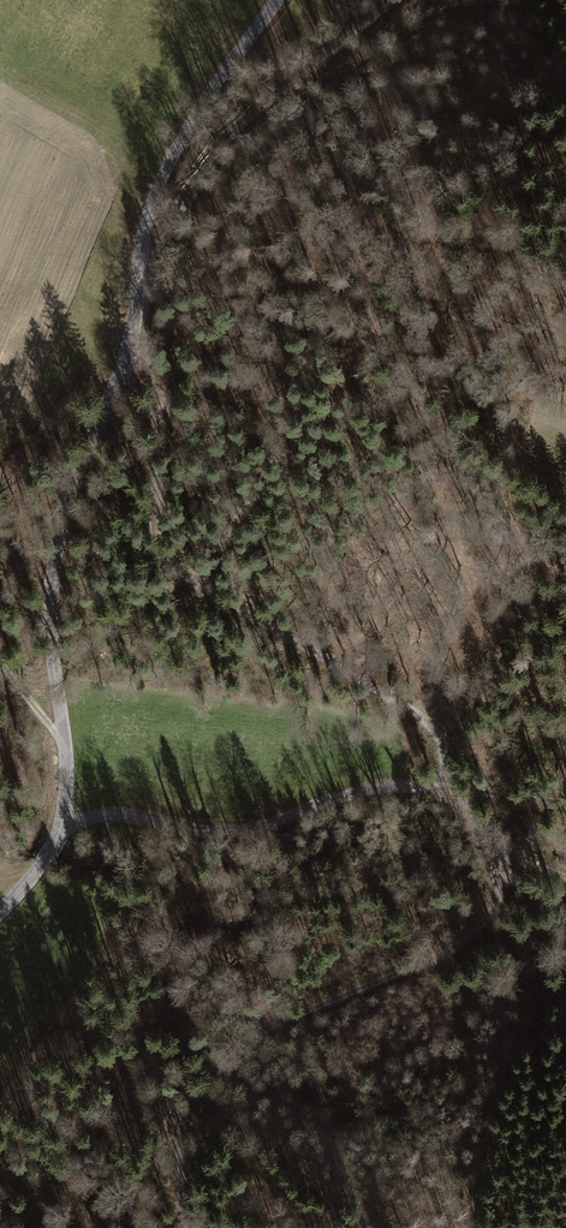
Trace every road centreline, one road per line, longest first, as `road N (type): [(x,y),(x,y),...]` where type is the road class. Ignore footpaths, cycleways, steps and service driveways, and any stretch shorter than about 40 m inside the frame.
road 1 (tertiary): [(275,0),(187,129),(149,215),(128,350),(83,461),(55,594),(66,819)]
road 2 (track): [(128,350),(160,386),(157,505),(173,563),(419,715),(444,743),(445,776),(495,838)]
road 3 (track): [(495,838),(494,907),(475,931),(397,974),(268,1024),(199,1078),(182,1127),(181,1227)]
road 4 (unclassified): [(66,819),(109,813),(207,826),(306,815),(445,776),(480,794),(565,801)]
road 5 (track): [(142,258),(221,148),(306,74),(327,45),(393,0)]

